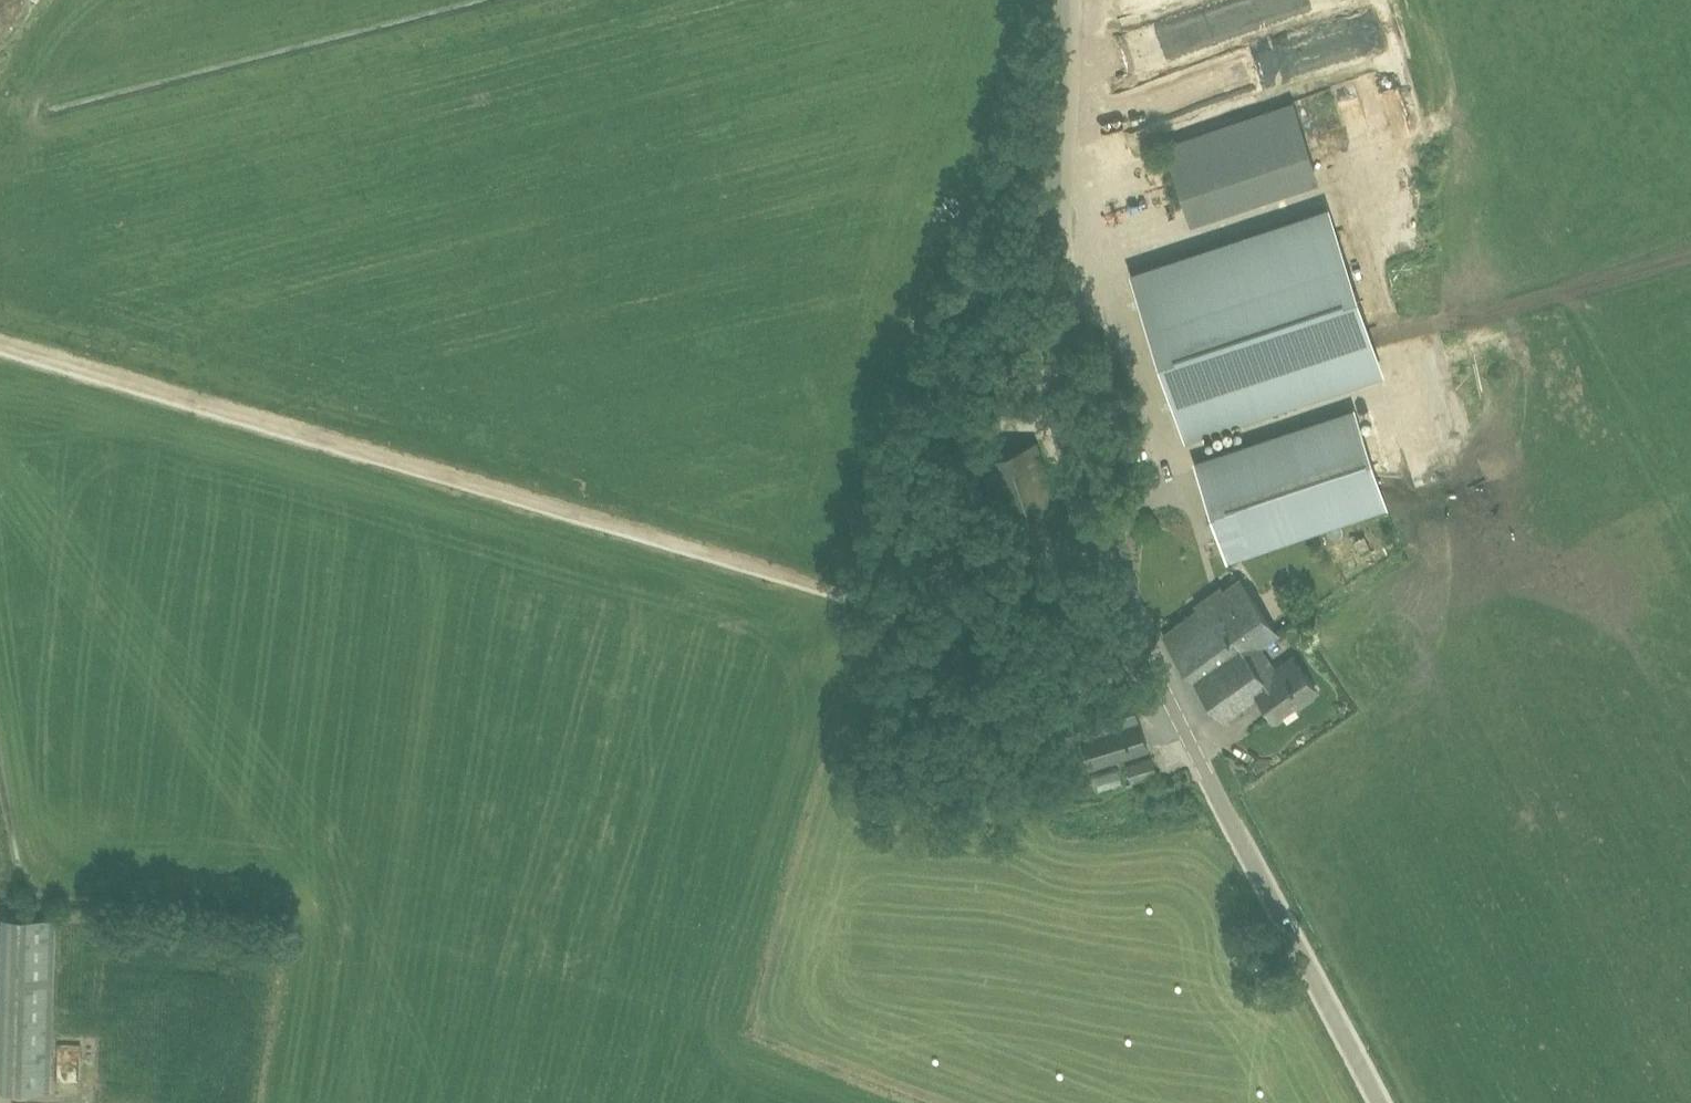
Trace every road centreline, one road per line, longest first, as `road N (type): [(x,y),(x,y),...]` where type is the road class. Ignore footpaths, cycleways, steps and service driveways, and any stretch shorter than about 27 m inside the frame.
road 1 (unclassified): [(1379,1102),(1157,676),(1064,473),(1048,378),(1065,0)]
road 2 (track): [(0,343),(845,595),(909,593),(1091,534)]

